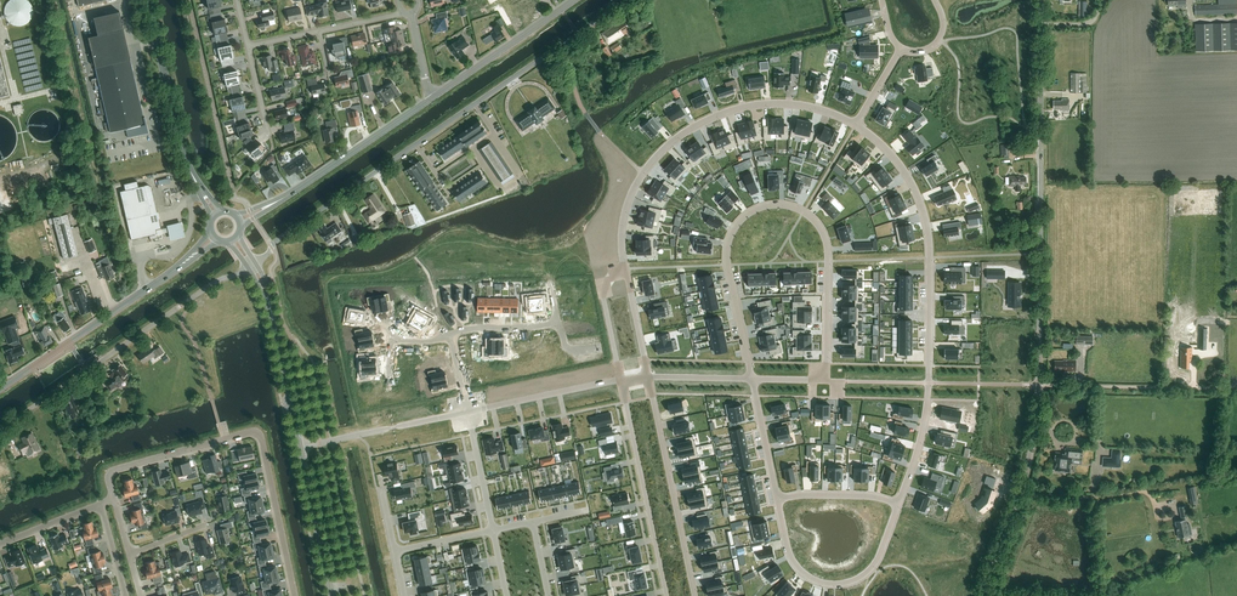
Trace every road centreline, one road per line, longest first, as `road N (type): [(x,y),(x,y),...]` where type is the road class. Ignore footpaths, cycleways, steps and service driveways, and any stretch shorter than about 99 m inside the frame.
road 1 (unclassified): [(1019,492),(1039,385),(1040,0)]
road 2 (unclassified): [(252,265),(281,236),(626,0)]
road 3 (residential): [(898,504),(926,404),(928,233),(907,175),(855,123)]
road 4 (residential): [(827,381),(823,235),(802,212),(776,204),(744,217),(727,247),(750,379)]
road 5 (tertiary): [(252,265),(274,316),(331,595)]
road 6 (residential): [(855,123),(780,103),(739,107),(692,127),(658,154),(631,191),(621,224),(622,269)]
road 7 (unclassified): [(0,429),(252,265)]
road 8 (tertiary): [(239,220),(434,97)]
road 9 (secondary): [(216,213),(184,154),(147,0)]
road 10 (residential): [(647,378),(694,595)]
road 11 (residential): [(778,500),(793,562),(831,584),(871,568),(898,504)]
road 12 (residential): [(621,380),(666,595)]
road 13 (track): [(1236,389),(1039,385)]
road 14 (residential): [(115,501),(109,478),(116,470),(258,435)]
road 15 (secondary): [(4,386),(145,290)]
road 16 (tertiary): [(434,97),(574,0)]
road 17 (residential): [(294,595),(258,435)]
road 18 (residential): [(451,333),(558,325),(571,350),(598,349)]
road 19 (residential): [(468,412),(621,380)]
road 20 (residential): [(622,269),(598,274),(621,380)]
road 21 (residential): [(750,379),(778,500)]
road 22 (residential): [(493,532),(468,412)]
road 23 (residential): [(898,504),(840,495),(778,500)]

